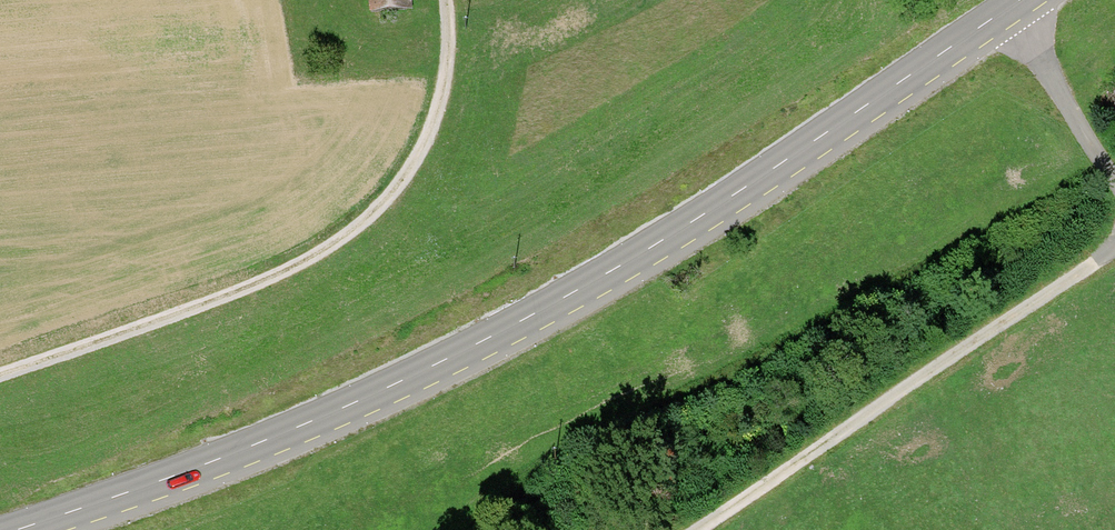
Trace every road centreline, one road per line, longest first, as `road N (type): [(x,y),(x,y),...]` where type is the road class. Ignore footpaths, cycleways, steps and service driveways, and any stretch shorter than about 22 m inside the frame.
road 1 (secondary): [(1014,9),(624,275),(357,413),(41,529)]
road 2 (track): [(0,376),(250,289),(333,248),(370,218),(422,146),(438,83),(441,0)]
road 3 (track): [(697,529),(1114,254)]
road 4 (unclassified): [(1014,9),(1061,109),(1114,192)]

